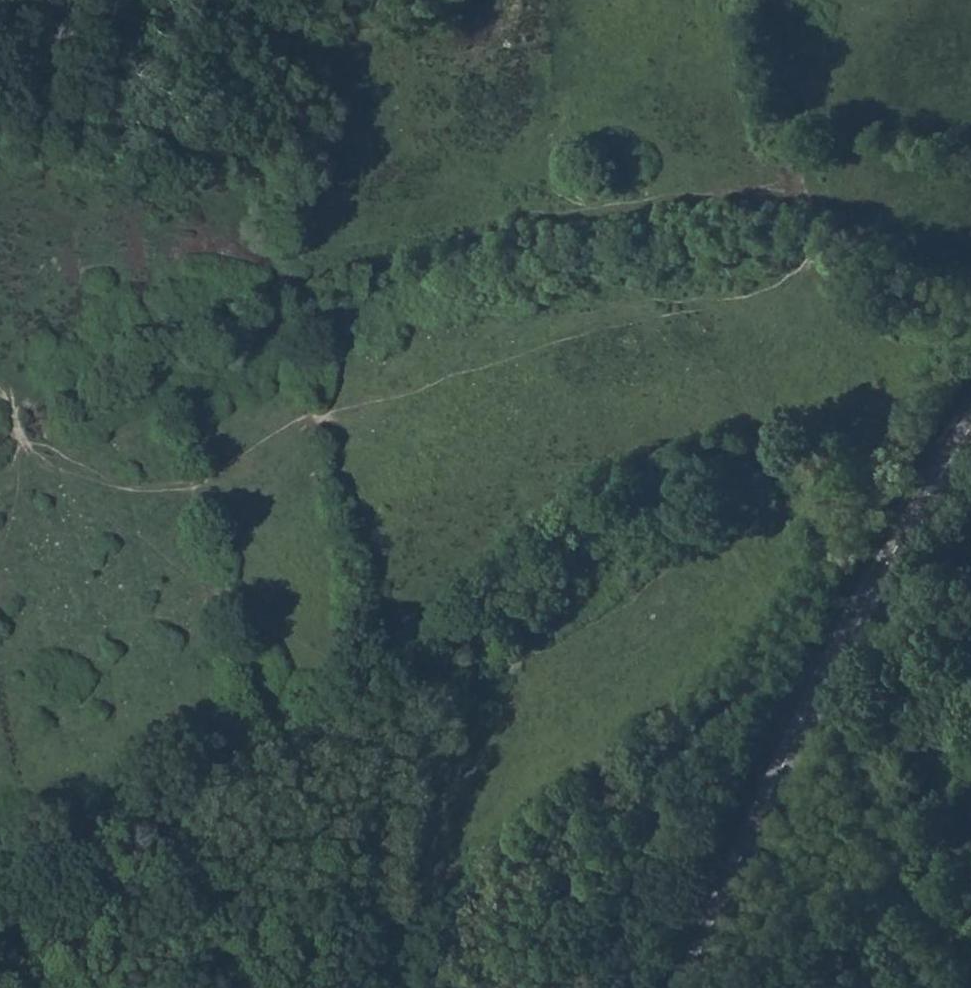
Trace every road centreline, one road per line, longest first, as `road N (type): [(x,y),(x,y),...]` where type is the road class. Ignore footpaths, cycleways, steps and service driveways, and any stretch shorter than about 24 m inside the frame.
road 1 (track): [(914,527),(780,466),(707,478),(581,542),(403,690),(287,752),(142,798),(56,854),(0,918)]
road 2 (tertiary): [(687,987),(831,677),(970,434)]

